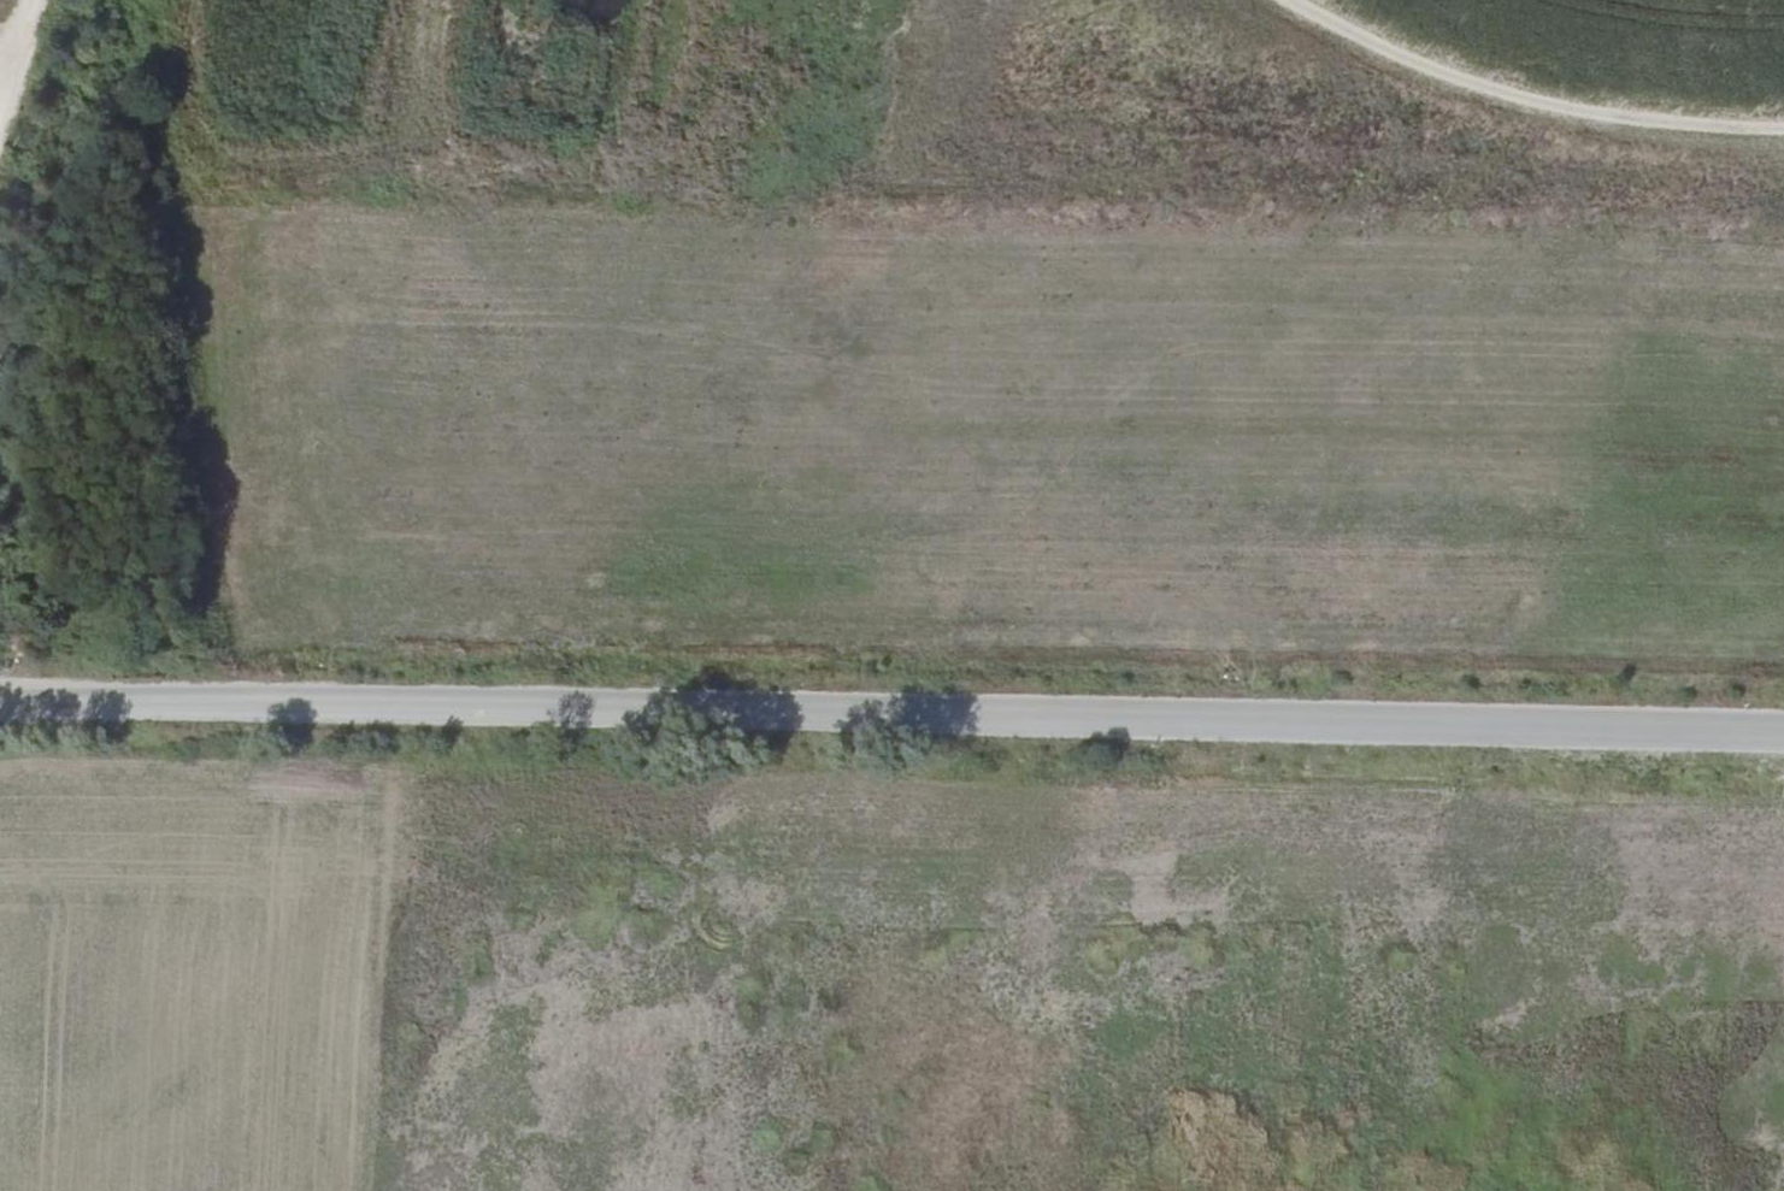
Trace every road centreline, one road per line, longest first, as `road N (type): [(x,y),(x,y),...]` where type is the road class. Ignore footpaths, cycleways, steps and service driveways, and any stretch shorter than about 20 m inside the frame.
road 1 (unclassified): [(1783,731),(0,699)]

